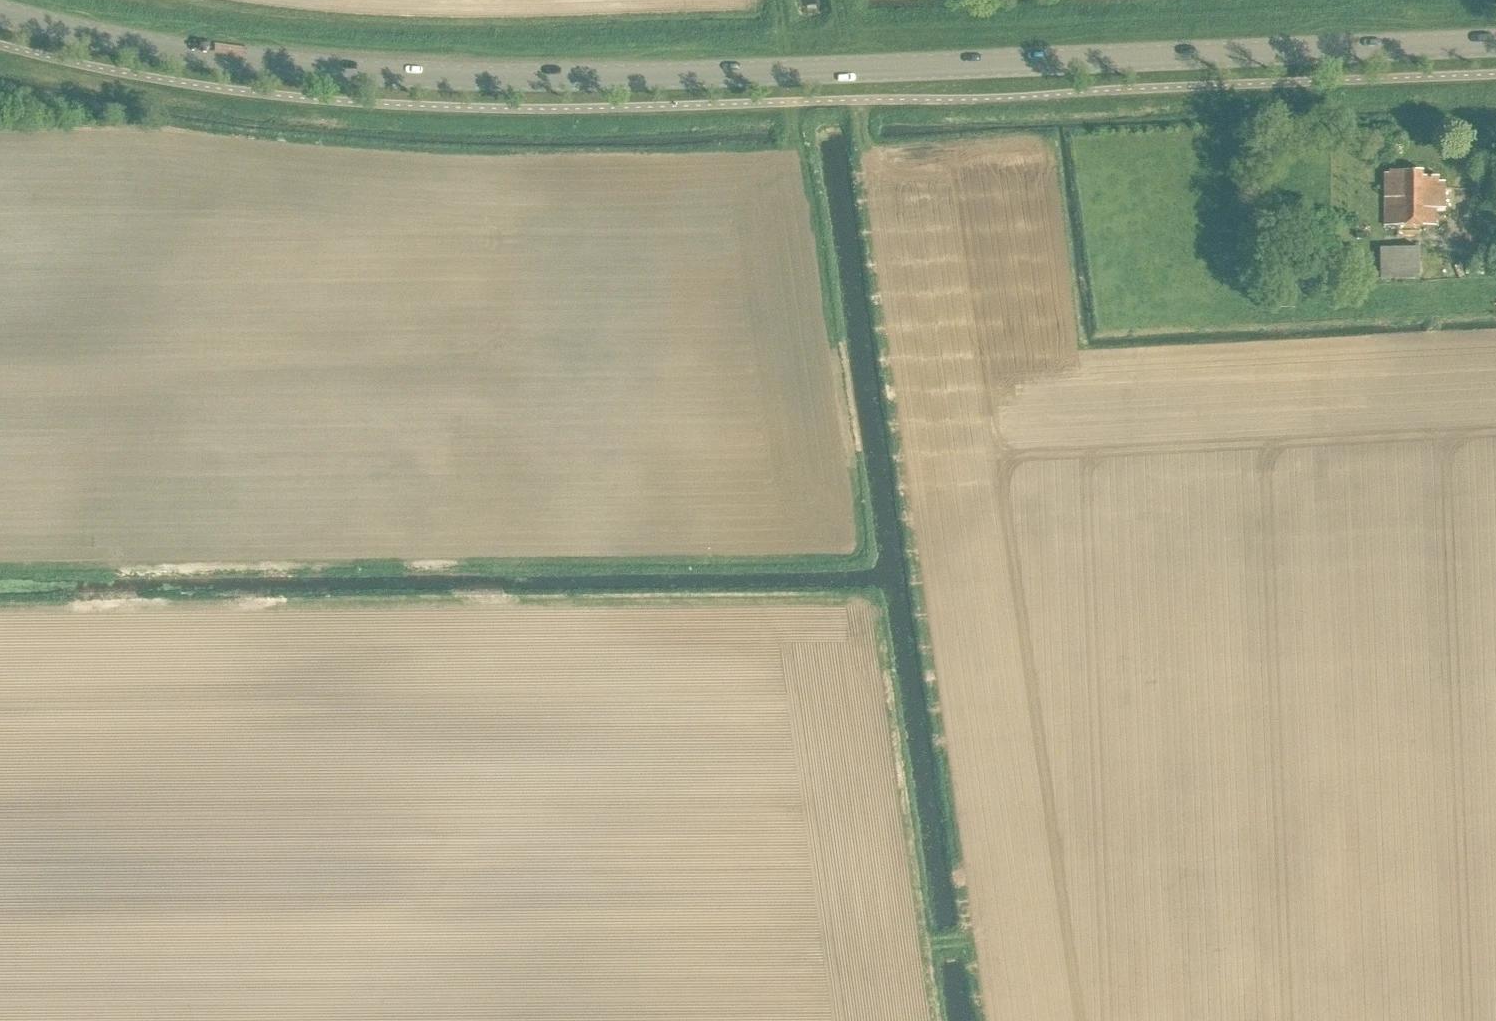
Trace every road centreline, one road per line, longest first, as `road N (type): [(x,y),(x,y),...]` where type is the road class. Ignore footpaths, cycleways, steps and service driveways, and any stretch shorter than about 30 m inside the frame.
road 1 (primary): [(1495,46),(558,95),(273,79),(0,25)]

